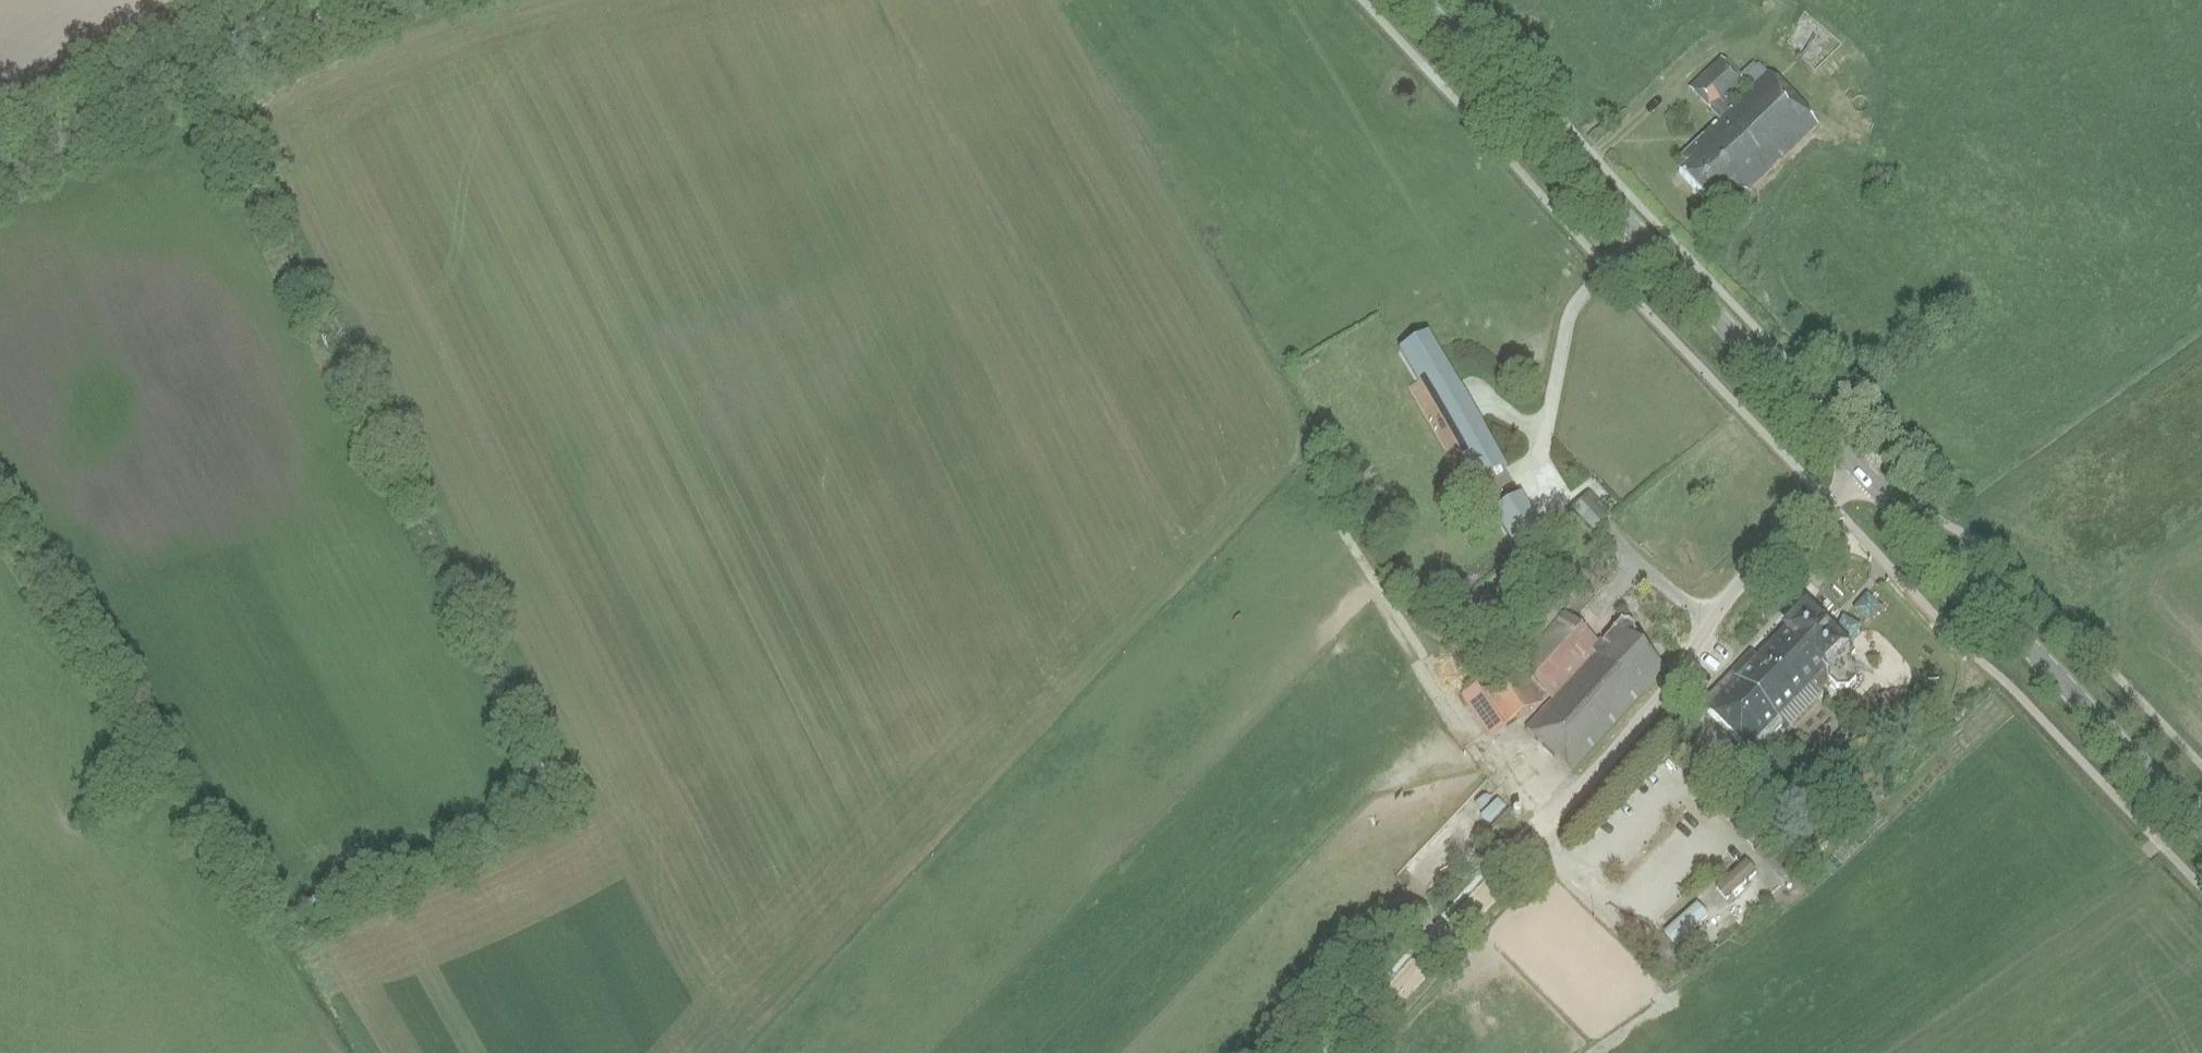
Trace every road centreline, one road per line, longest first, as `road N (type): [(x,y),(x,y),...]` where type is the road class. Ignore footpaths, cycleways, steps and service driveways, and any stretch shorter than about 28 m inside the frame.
road 1 (tertiary): [(1418,0),(1866,474)]
road 2 (unclassified): [(1494,880),(1672,684),(1751,569),(1866,474)]
road 3 (tertiary): [(1866,474),(2201,831)]
road 4 (tertiary): [(0,172),(330,0)]
road 5 (track): [(1336,1052),(1494,880)]

